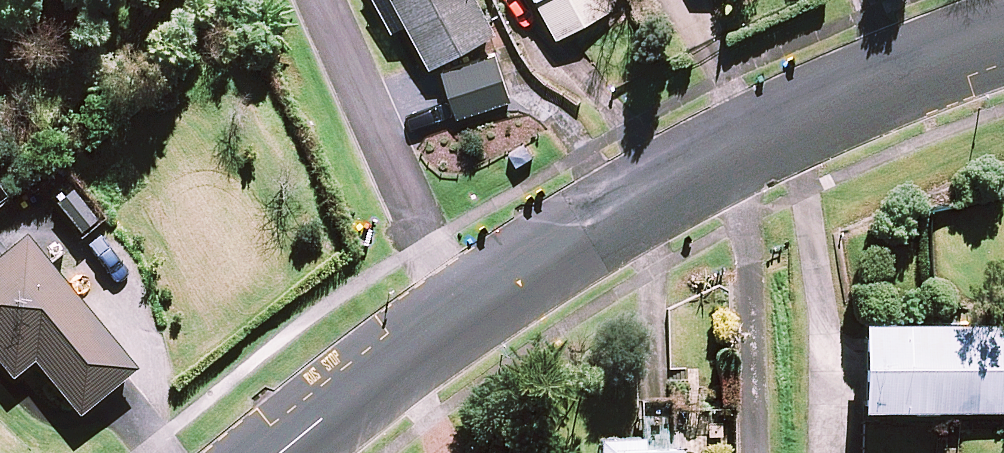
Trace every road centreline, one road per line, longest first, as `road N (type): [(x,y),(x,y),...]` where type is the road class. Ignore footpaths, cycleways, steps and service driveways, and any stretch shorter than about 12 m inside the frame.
road 1 (residential): [(453,314),(320,0)]
road 2 (residential): [(744,146),(453,314)]
road 3 (residential): [(744,146),(752,452)]
road 4 (residential): [(1003,45),(744,146)]
road 5 (residential): [(453,314),(282,452)]

